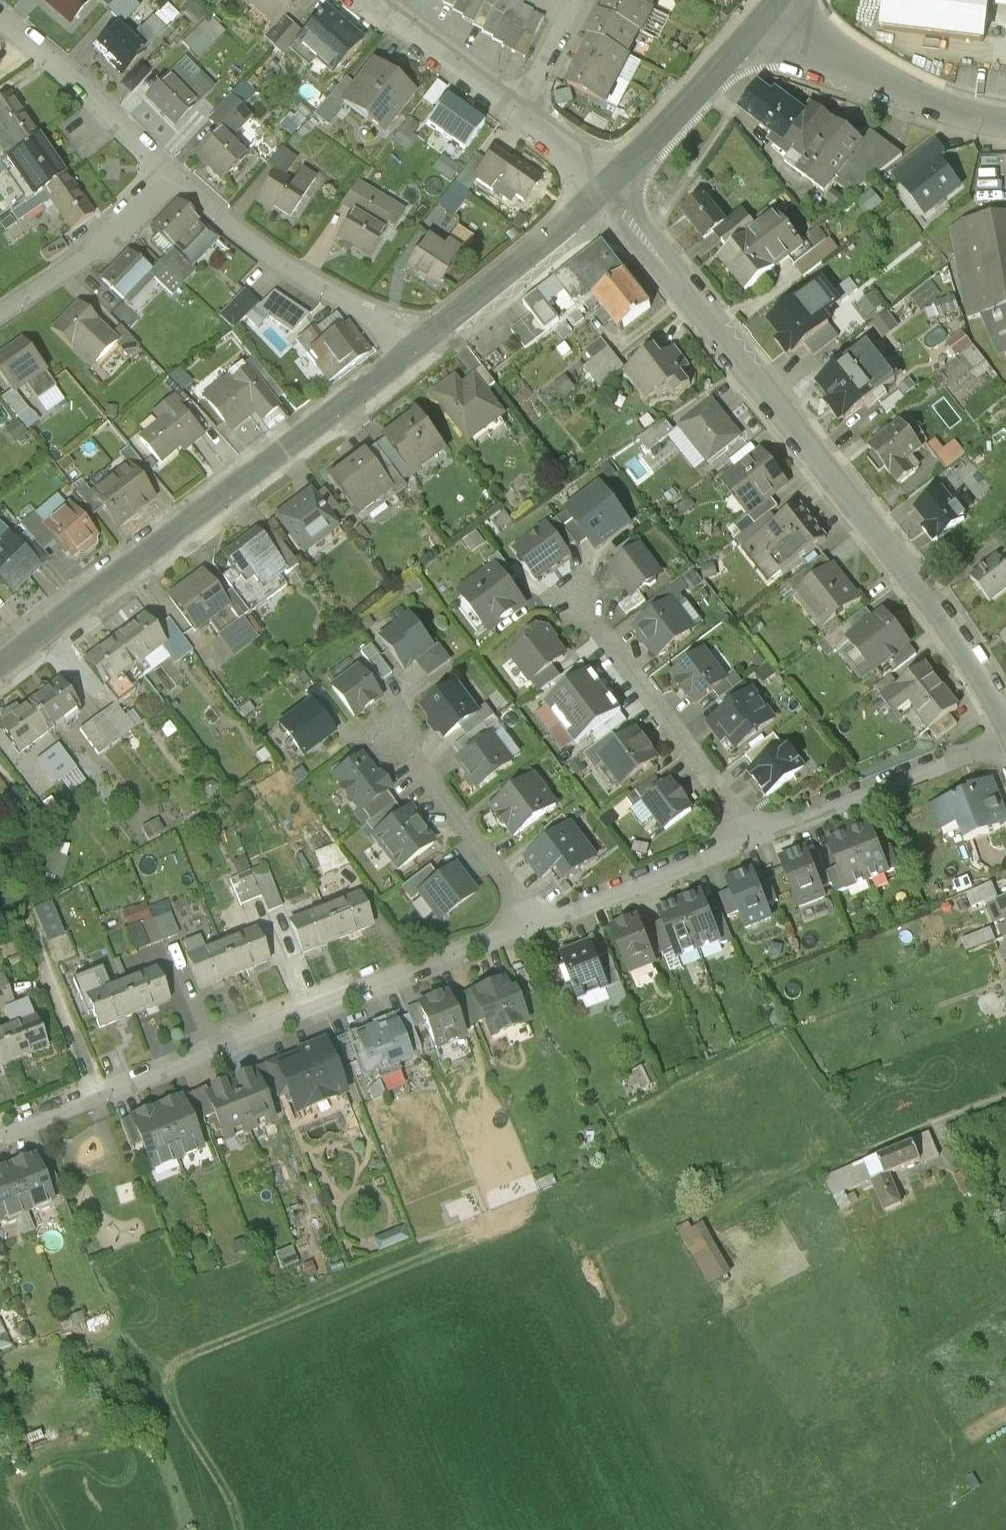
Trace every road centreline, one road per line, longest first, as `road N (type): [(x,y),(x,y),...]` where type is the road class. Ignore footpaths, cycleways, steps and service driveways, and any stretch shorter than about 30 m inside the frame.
road 1 (tertiary): [(608,191),(940,615),(1005,722)]
road 2 (tertiary): [(0,674),(415,352)]
road 3 (residential): [(99,1103),(538,926)]
road 4 (residential): [(749,842),(571,587)]
road 5 (residential): [(166,176),(287,273),(361,310),(415,352)]
road 6 (residential): [(749,842),(1005,744)]
road 7 (unclassified): [(1005,124),(843,67),(772,18)]
road 8 (tertiary): [(415,352),(608,191)]
road 9 (residential): [(538,926),(388,729)]
road 10 (tertiary): [(608,191),(772,18)]
road 11 (track): [(0,743),(59,811),(31,883),(43,953)]
road 12 (residential): [(0,16),(166,176)]
road 13 (residential): [(538,926),(749,842)]
road 14 (residential): [(166,176),(98,250),(0,317)]
road 15 (residential): [(367,0),(517,109)]
road 16 (residential): [(578,0),(517,109)]
road 17 (residential): [(517,109),(608,191)]

